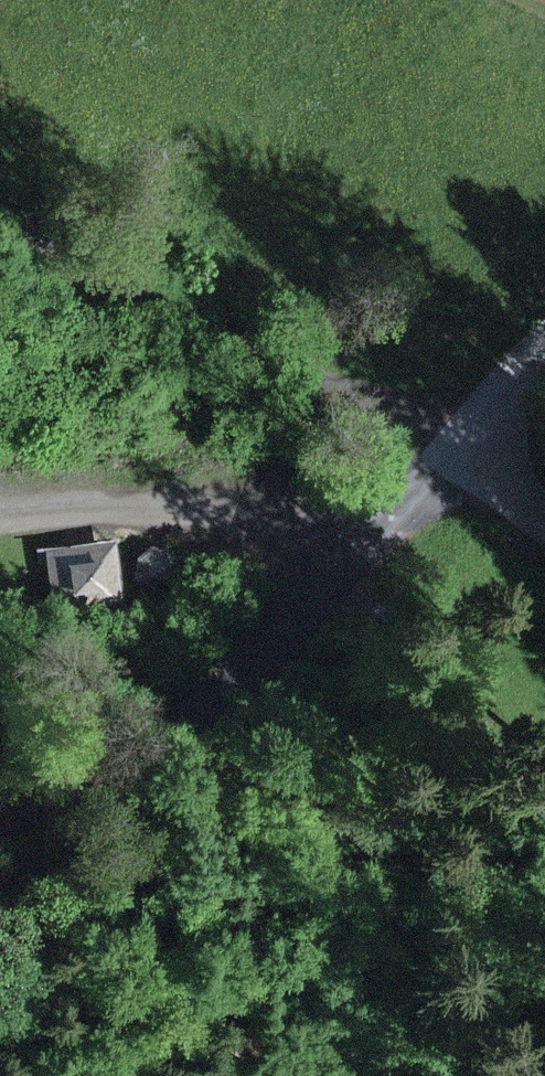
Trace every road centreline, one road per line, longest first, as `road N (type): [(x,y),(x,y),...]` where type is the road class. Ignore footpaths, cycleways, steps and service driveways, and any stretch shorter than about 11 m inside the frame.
road 1 (track): [(0,805),(217,720),(332,630),(498,427)]
road 2 (track): [(217,720),(323,894),(374,1075)]
road 3 (residential): [(544,351),(522,371),(498,427),(544,495)]

